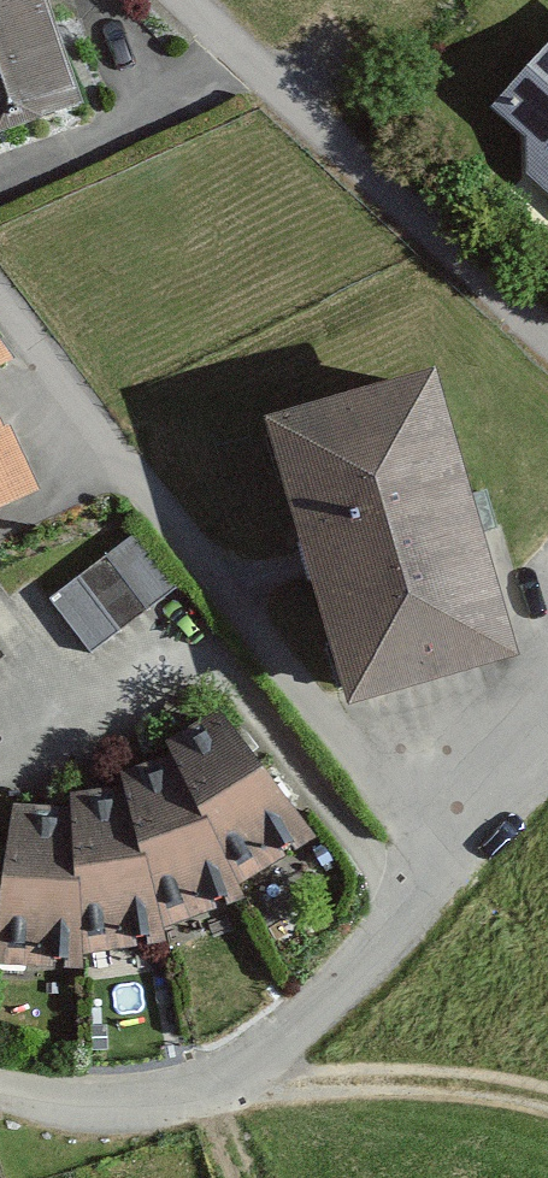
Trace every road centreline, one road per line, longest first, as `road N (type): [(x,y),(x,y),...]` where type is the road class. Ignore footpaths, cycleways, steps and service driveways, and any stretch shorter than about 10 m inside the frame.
road 1 (residential): [(0,1091),(28,1100),(160,1100),(272,1065),(439,876),(547,768)]
road 2 (residential): [(186,0),(547,347)]

